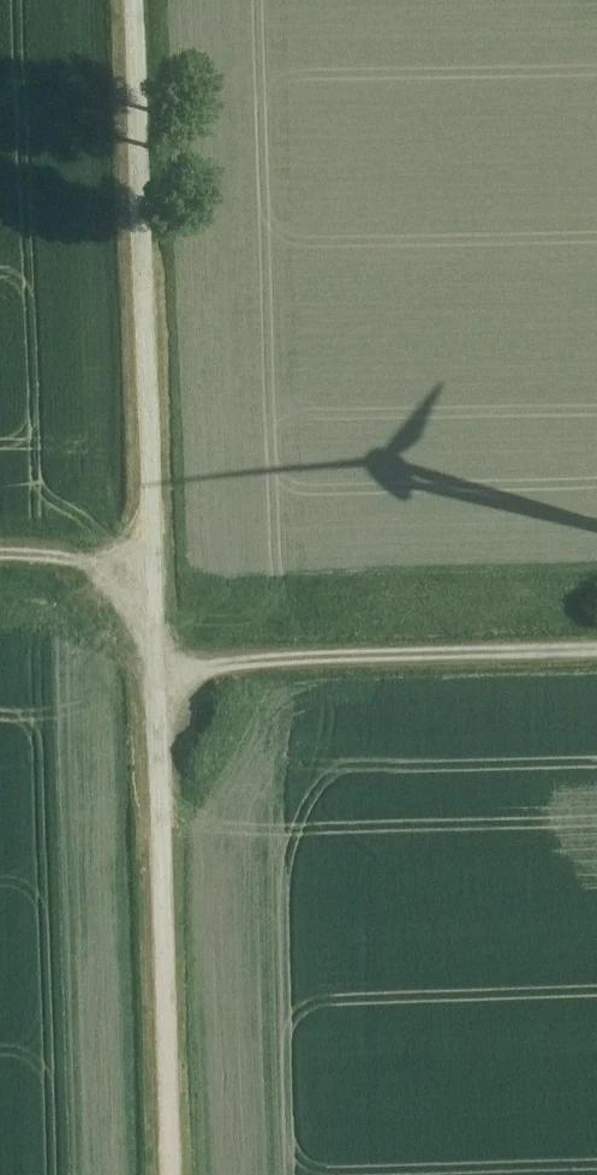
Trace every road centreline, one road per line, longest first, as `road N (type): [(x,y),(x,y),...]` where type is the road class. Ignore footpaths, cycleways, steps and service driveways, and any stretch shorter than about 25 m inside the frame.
road 1 (unclassified): [(173,1174),(135,0)]
road 2 (track): [(157,662),(596,648)]
road 3 (track): [(152,571),(0,574)]

